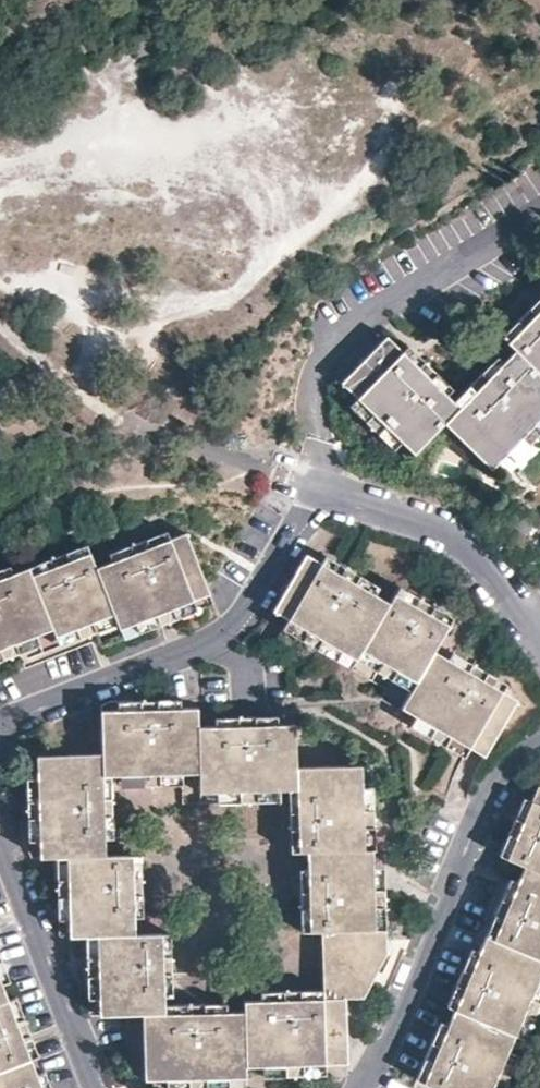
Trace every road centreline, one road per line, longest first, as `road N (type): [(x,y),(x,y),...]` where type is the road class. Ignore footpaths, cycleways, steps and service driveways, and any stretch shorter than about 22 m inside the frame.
road 1 (residential): [(0,729),(232,634),(319,493)]
road 2 (residential): [(539,753),(496,781),(393,1038),(360,1087)]
road 3 (residential): [(539,634),(457,541),(319,493)]
road 4 (residential): [(98,1087),(0,850)]

